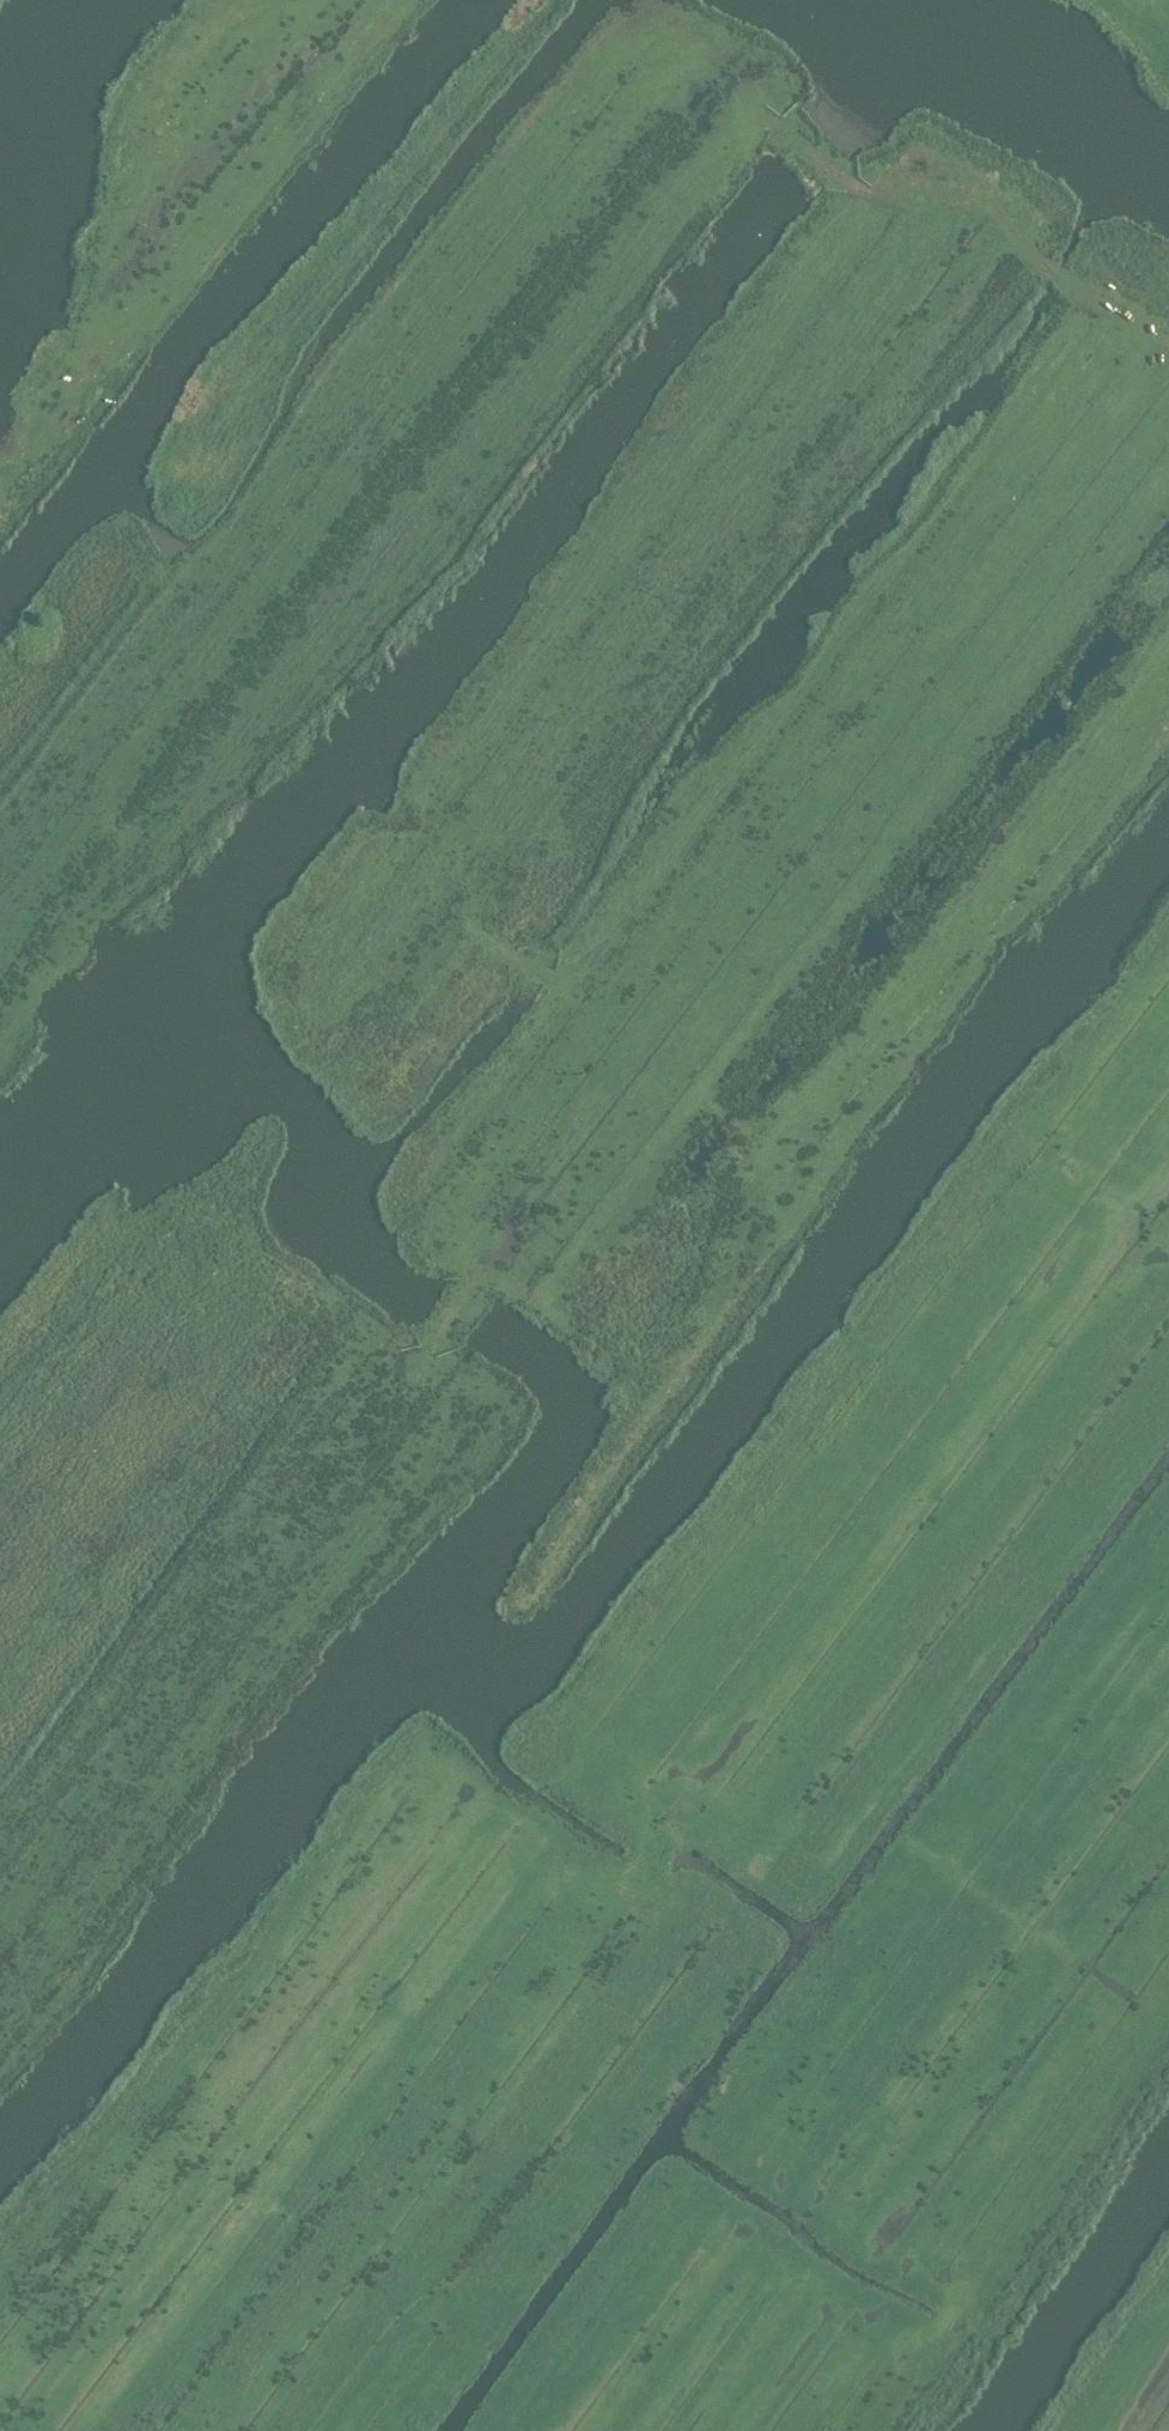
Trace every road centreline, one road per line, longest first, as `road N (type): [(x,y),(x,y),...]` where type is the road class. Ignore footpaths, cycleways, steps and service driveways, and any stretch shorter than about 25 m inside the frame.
road 1 (track): [(724,87),(875,202),(980,209),(1075,292),(1168,348)]

